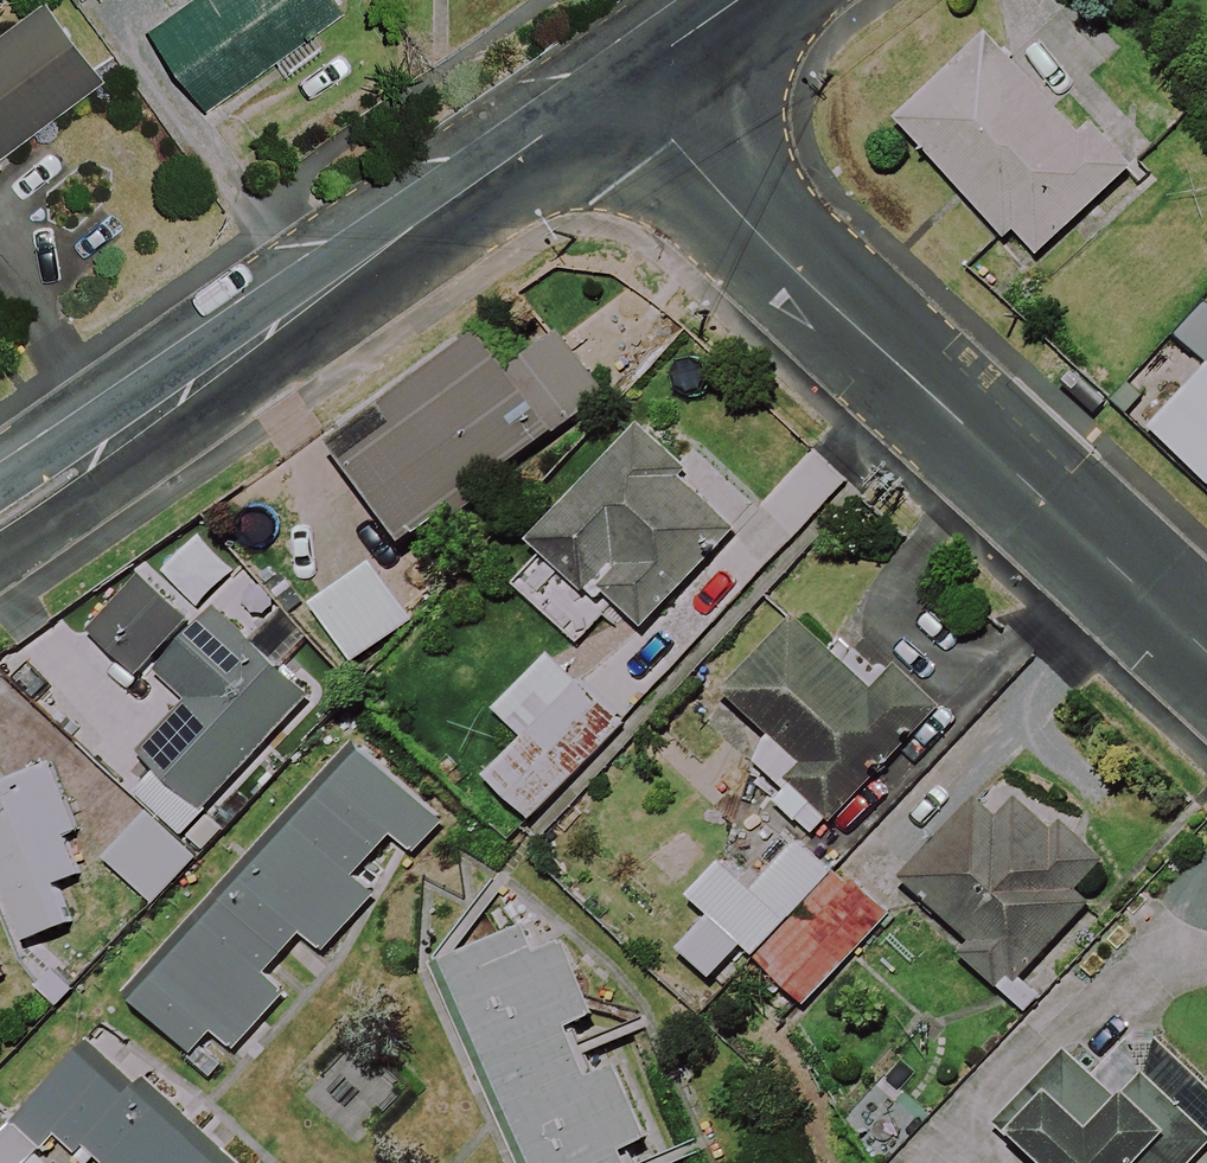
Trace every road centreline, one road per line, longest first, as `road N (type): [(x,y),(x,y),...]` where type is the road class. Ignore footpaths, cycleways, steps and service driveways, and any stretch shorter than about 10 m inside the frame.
road 1 (residential): [(1206,652),(787,262),(623,81)]
road 2 (residential): [(623,81),(0,526)]
road 3 (residential): [(739,0),(623,81)]

